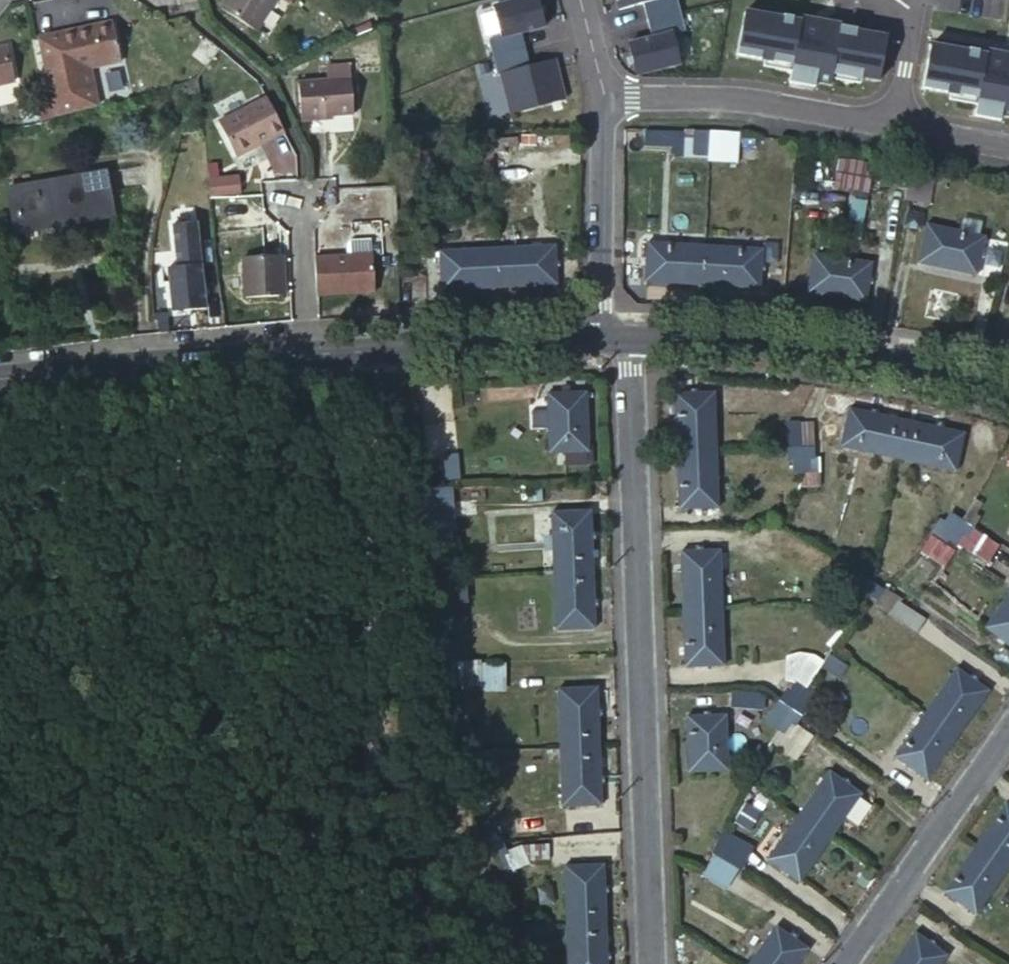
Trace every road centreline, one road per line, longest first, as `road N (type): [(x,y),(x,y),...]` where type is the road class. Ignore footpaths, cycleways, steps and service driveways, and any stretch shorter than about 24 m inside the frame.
road 1 (residential): [(634,334),(654,963)]
road 2 (tertiary): [(634,334),(886,358),(1008,386)]
road 3 (tertiary): [(0,375),(306,350)]
road 4 (tertiary): [(306,350),(601,335)]
road 5 (residential): [(607,93),(786,106),(893,127)]
road 6 (residential): [(1008,737),(848,963)]
road 7 (residential): [(607,93),(601,335)]
road 8 (unclassified): [(306,350),(298,201)]
road 9 (residential): [(893,127),(919,7)]

